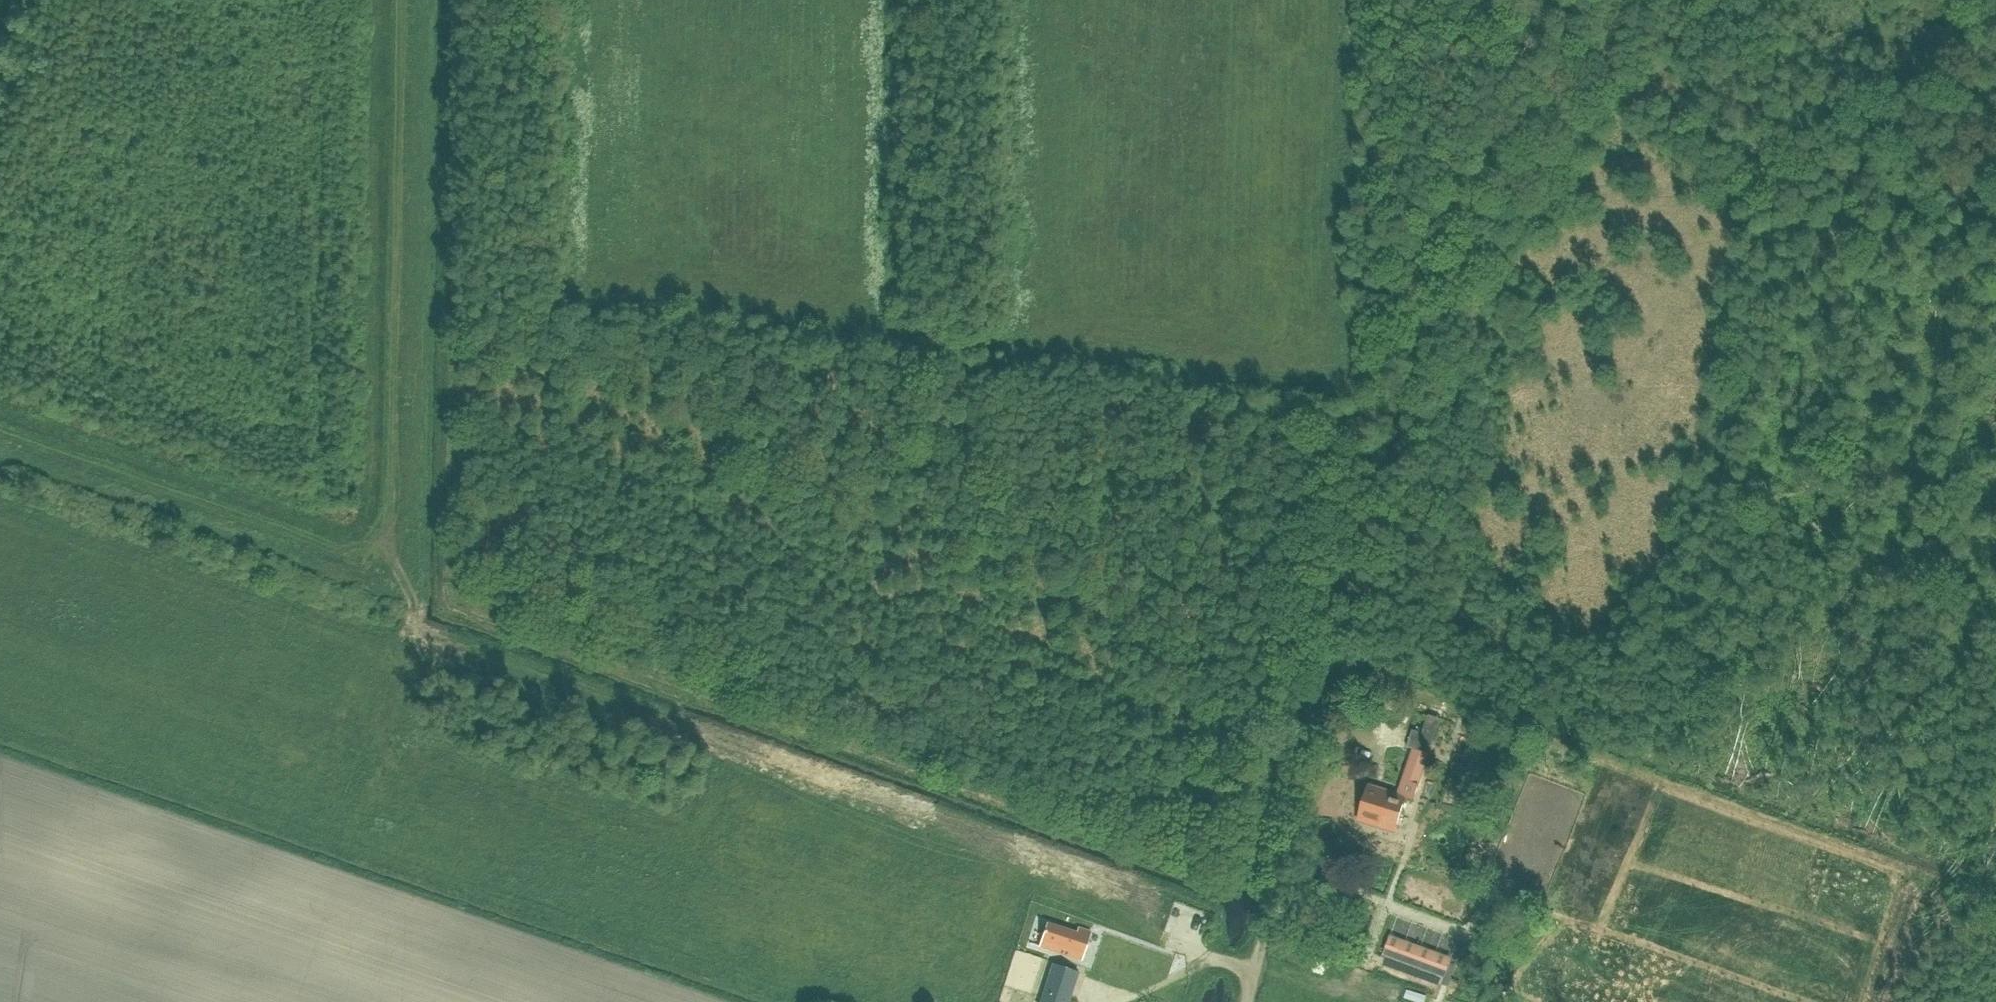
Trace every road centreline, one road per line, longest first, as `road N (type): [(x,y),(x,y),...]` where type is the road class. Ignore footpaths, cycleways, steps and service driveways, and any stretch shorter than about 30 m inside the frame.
road 1 (track): [(398,0),(387,499),(373,535),(346,548),(319,544),(0,429)]

